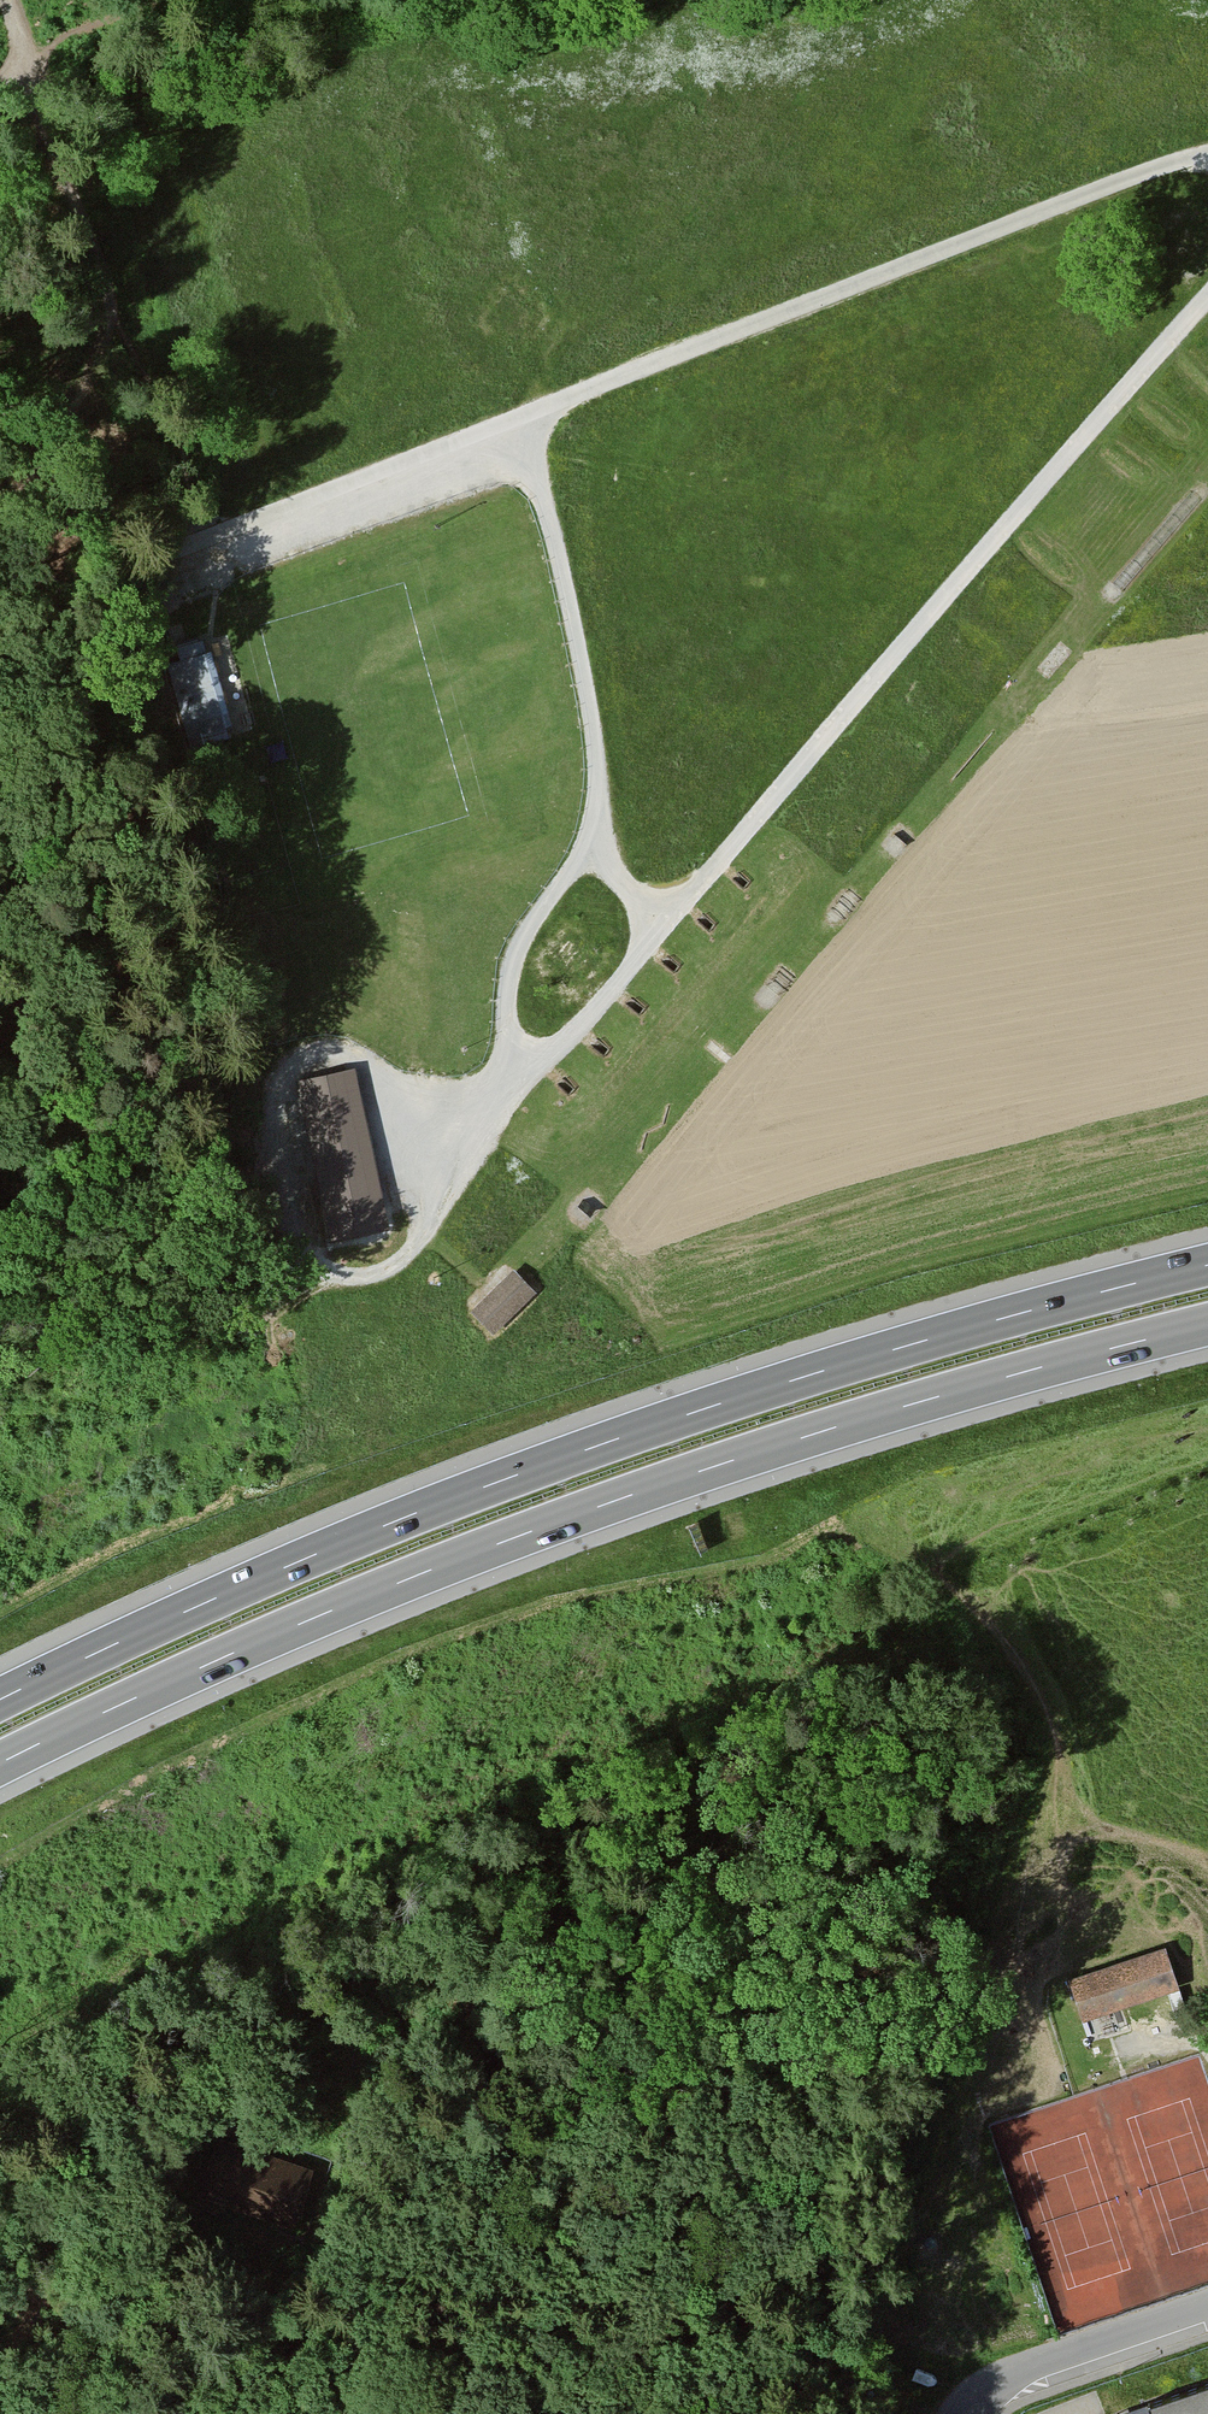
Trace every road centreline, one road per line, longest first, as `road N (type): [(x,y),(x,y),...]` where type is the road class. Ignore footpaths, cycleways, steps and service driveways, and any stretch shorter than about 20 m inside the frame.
road 1 (track): [(1207,295),(570,1034),(502,1088),(460,1138),(407,1254),(368,1274),(331,1277),(307,1252),(290,1179),(279,1106),(291,1072),(331,1051),(374,1064),(429,1101)]
road 2 (motorway): [(0,1763),(315,1617),(616,1500),(918,1402),(1207,1324)]
road 3 (motorway): [(1207,1265),(907,1346),(599,1445),(295,1563),(0,1699)]
road 4 (track): [(199,2110),(217,2056),(248,2015),(326,1993),(414,1930),(516,1907),(844,1798)]
road 5 (track): [(1207,154),(797,307),(551,403),(522,423)]
road 6 (track): [(593,838),(597,777),(587,696),(522,423)]
road 7 (track): [(522,423),(492,442),(192,556)]
road 8 (track): [(199,2110),(87,2413)]
road 9 (track): [(502,1088),(512,961),(593,838)]
road 10 (unclassified): [(1207,2306),(1042,2358),(969,2413)]
road 11 (track): [(0,625),(192,556)]
road 12 (track): [(151,1279),(0,1220)]

